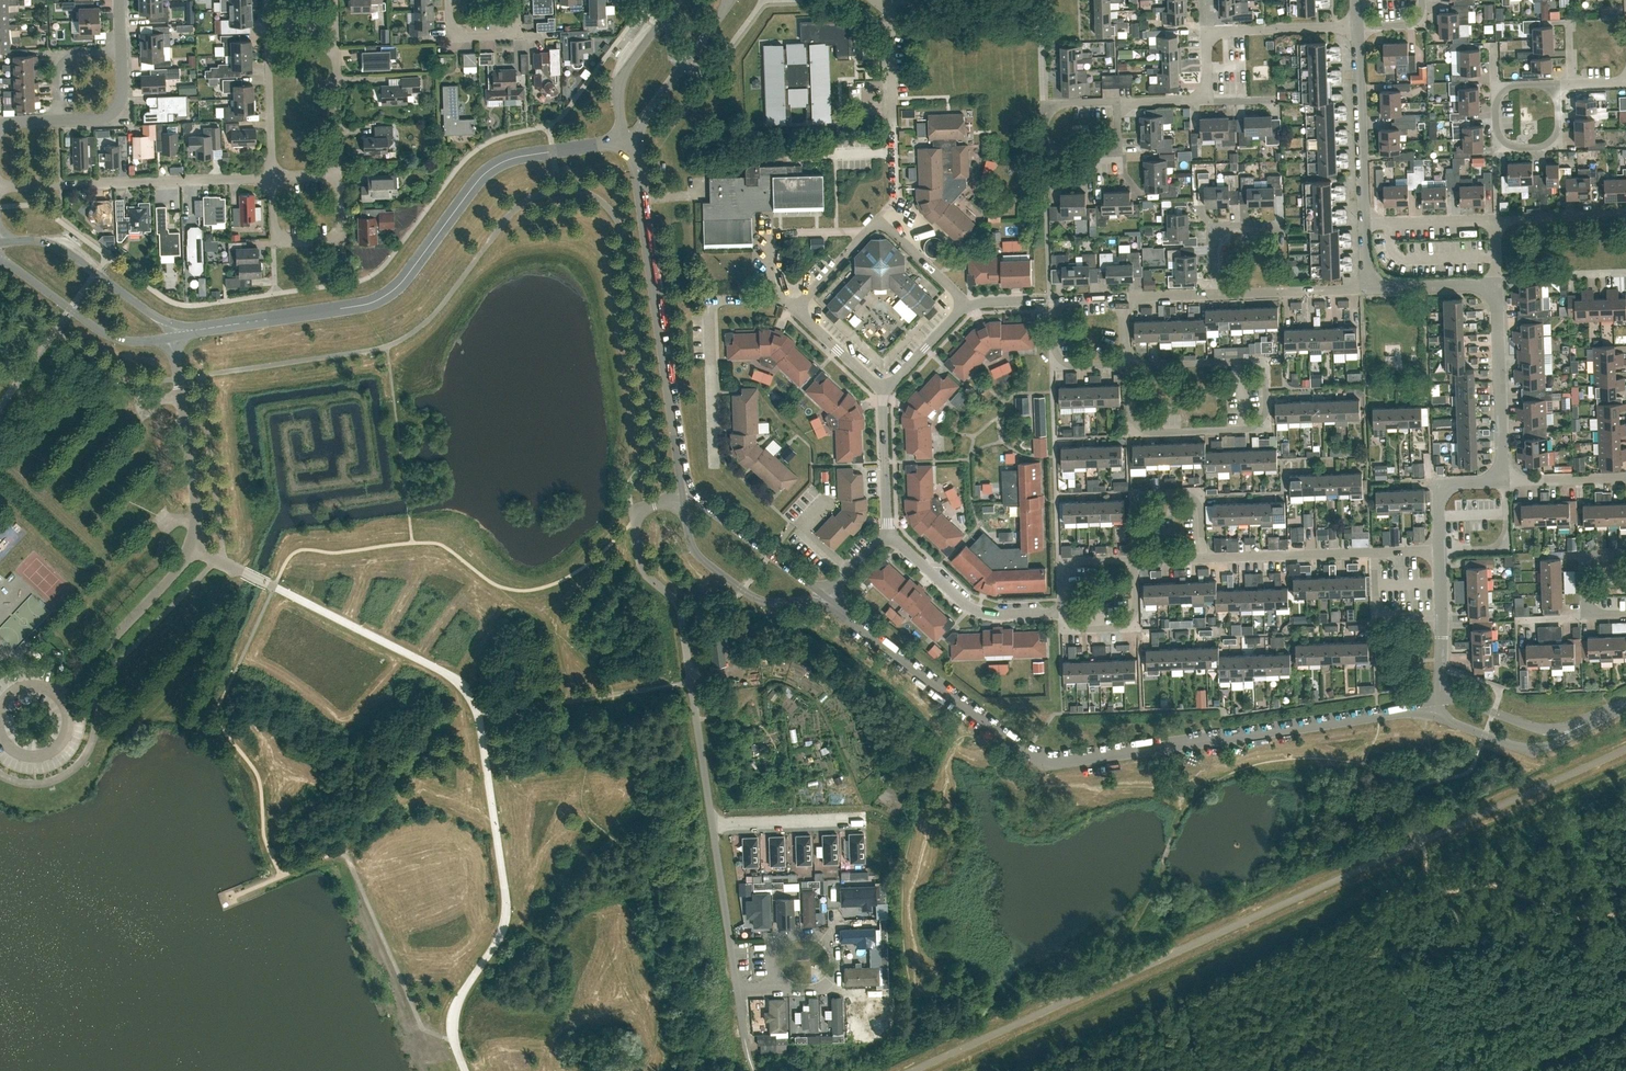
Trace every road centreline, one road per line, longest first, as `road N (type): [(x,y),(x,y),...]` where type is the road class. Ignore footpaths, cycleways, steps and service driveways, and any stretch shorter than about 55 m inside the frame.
road 1 (tertiary): [(1409,709),(1046,762),(836,609)]
road 2 (tertiary): [(199,329),(383,297),(489,169),(626,140)]
road 3 (residential): [(685,490),(639,510),(634,521),(640,565),(681,612),(713,825)]
road 4 (tertiary): [(685,490),(632,152)]
road 5 (residential): [(0,186),(272,177)]
road 6 (residential): [(1257,361),(1266,417),(1259,429),(1140,433),(1130,422),(1129,364)]
road 7 (residential): [(966,307),(878,220),(794,307)]
road 8 (residential): [(713,464),(709,311),(716,300),(779,292)]
road 9 (unclassified): [(193,546),(173,336)]
road 10 (tertiary): [(685,490),(695,549),(706,562),(755,598),(822,602)]
road 11 (unclassified): [(57,698),(193,546)]
road 12 (residential): [(1061,611),(980,610),(889,535)]
road 13 (tertiary): [(0,258),(117,338),(173,336)]
road 14 (residential): [(1497,284),(1506,481)]
road 15 (tertiary): [(172,325),(59,248),(0,244)]
road 16 (residential): [(1360,26),(1366,221)]
road 17 (residential): [(1135,559),(1133,500),(1140,492),(1194,491),(1202,500),(1204,557)]
road 18 (residential): [(340,174),(335,241),(280,239),(272,177)]
road 19 (tertiary): [(827,597),(685,490)]
road 20 (residential): [(1495,86),(1496,141),(1507,148),(1551,147),(1559,135),(1558,84)]
road 21 (residential): [(1204,557),(1375,551)]
road 22 (residential): [(713,825),(737,992)]
road 23 (residential): [(783,979),(801,990),(821,986),(834,969),(831,948),(816,935),(795,935),(780,949),(778,970)]
road 24 (tertiary): [(636,137),(728,0)]
road 25 (tertiary): [(678,0),(622,80),(626,140)]
road 26 (residential): [(1215,294),(1372,283)]
road 27 (residential): [(1204,32),(1360,26)]
road 28 (residential): [(1061,611),(1065,629),(1126,628),(1136,615),(1135,559)]
road 29 (residential): [(713,825),(864,821)]
road 30 (tertiary): [(1441,717),(1527,749),(1563,739),(1577,726)]
road 31 (residential): [(894,151),(888,7)]
road 32 (residential): [(889,535),(883,392)]
road 33 (residential): [(1129,364),(1055,365),(1052,299)]
road 34 (tertiary): [(1577,726),(1535,725),(1441,699)]
road 35 (residential): [(1281,239),(1275,226),(1225,227),(1214,236),(1215,294)]
road 36 (residential): [(335,41),(340,174)]
road 37 (residential): [(272,177),(267,44)]
road 38 (residential): [(1494,219),(1625,215)]
road 39 (residential): [(1129,364),(1257,361)]
road 40 (residential): [(1366,221),(1494,219)]
road 41 (residential): [(449,0),(460,38),(507,36),(519,21),(519,0)]
road 42 (residential): [(1506,481),(1441,488),(1440,548)]
road 43 (residential): [(1372,283),(1497,284)]
road 44 (residential): [(883,392),(794,307)]
road 45 (residential): [(57,121),(113,115),(122,97),(120,51)]
road 46 (residential): [(1440,548),(1501,541),(1506,481)]
road 47 (residential): [(1061,611),(1063,563),(1135,559)]
road 48 (residential): [(57,121),(62,60),(120,51)]
road 49 (residential): [(1441,617),(1383,612),(1375,551)]
road 50 (residential): [(1506,481),(1625,477)]

